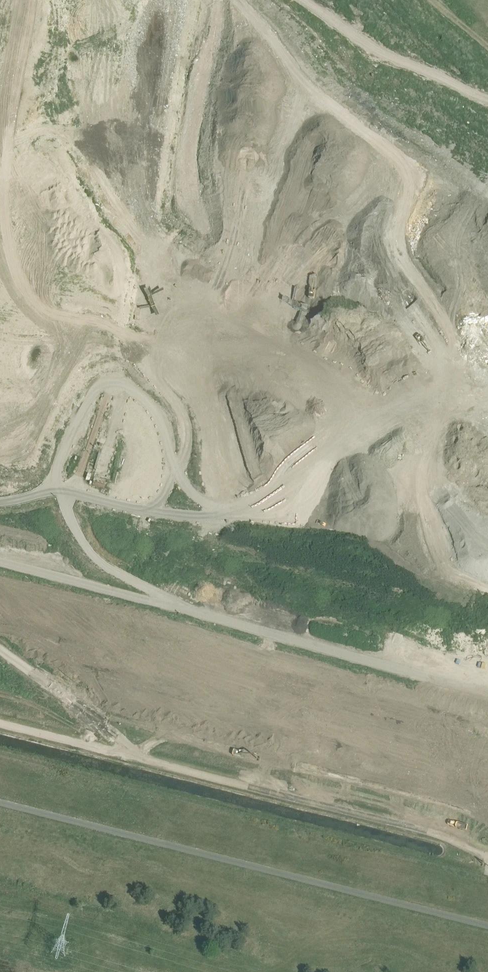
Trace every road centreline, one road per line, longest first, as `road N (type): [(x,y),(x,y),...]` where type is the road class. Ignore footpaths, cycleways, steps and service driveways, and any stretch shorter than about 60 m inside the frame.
road 1 (track): [(0,725),(448,840),(487,858)]
road 2 (unclassified): [(0,801),(487,924)]

